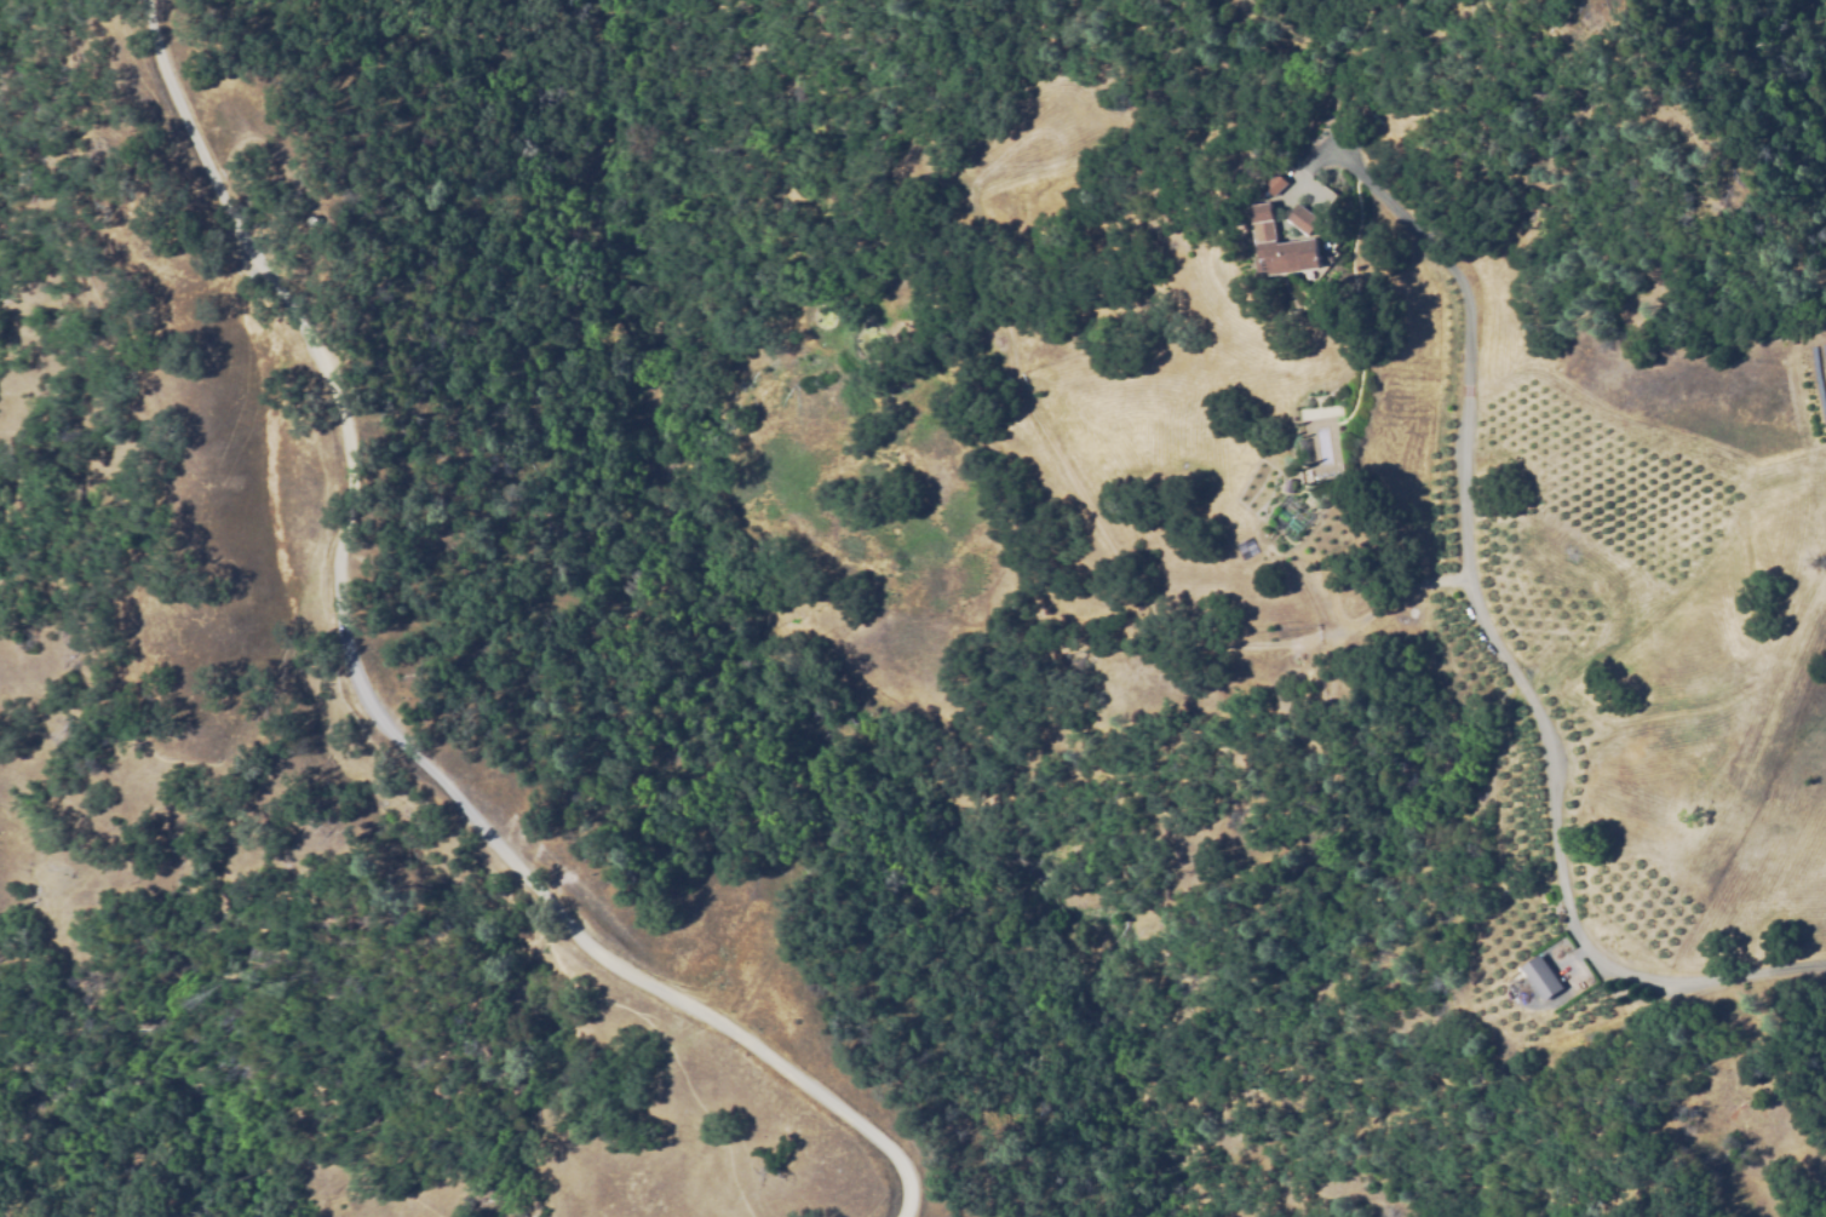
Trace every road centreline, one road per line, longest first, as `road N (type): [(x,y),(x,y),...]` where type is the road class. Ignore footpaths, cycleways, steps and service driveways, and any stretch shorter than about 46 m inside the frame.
road 1 (residential): [(891,1216),(906,1176),(897,1150),(866,1118),(793,1078),(728,1020),(597,942),(386,717),(346,630),(338,576),(345,466),(332,391)]
road 2 (residential): [(332,391),(217,193),(180,115),(144,0)]

